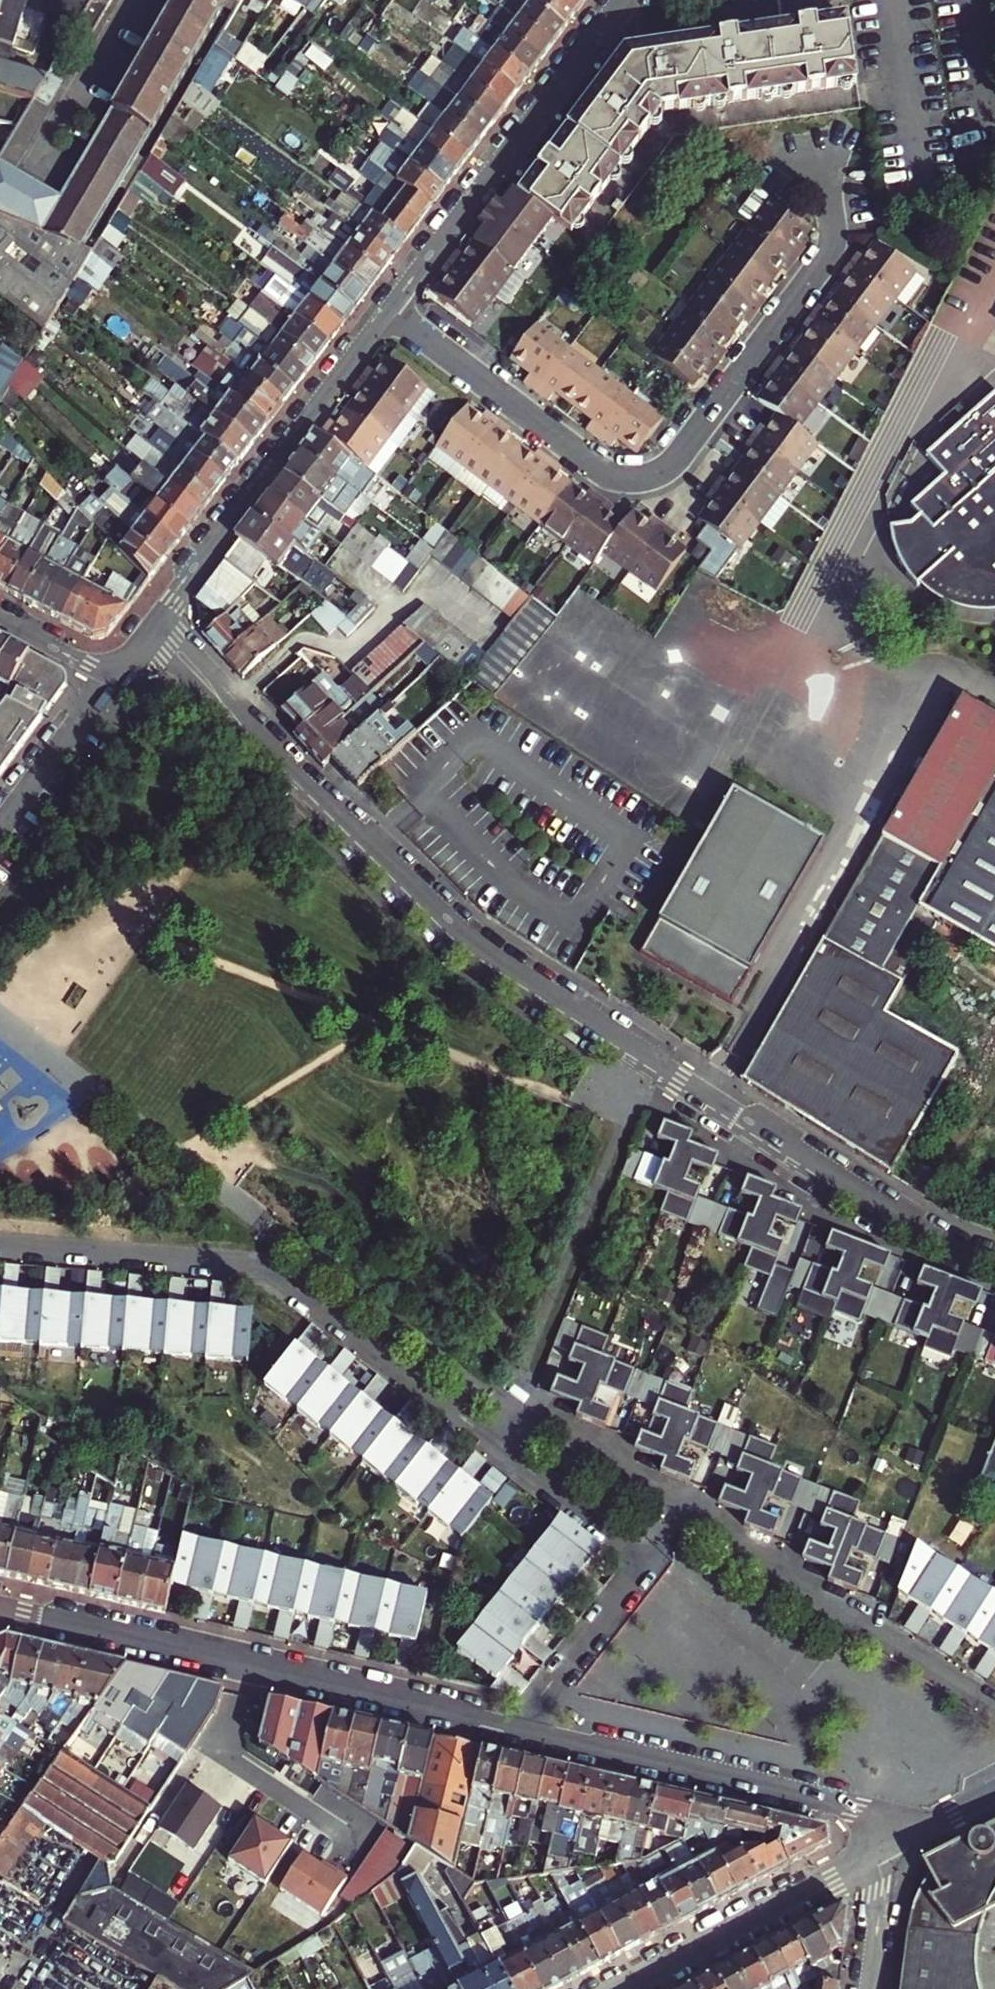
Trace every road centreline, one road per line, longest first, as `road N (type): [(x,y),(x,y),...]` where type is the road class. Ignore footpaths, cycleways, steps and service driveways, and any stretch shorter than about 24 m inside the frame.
road 1 (residential): [(994,1261),(902,1220),(482,949),(277,751),(159,616)]
road 2 (residential): [(389,311),(596,468),(627,478),(659,472),(827,259),(834,229),(821,149)]
road 3 (residential): [(499,1446),(258,1265),(0,1244)]
road 4 (residential): [(0,1605),(516,1727)]
road 5 (residential): [(516,1727),(855,1808),(888,1846)]
road 6 (residential): [(389,311),(623,0)]
road 7 (residential): [(159,616),(389,311)]
road 8 (residential): [(994,1709),(691,1508)]
road 9 (residential): [(888,1846),(619,1988)]
road 10 (residential): [(691,1508),(526,1403),(499,1446)]
road 11 (residential): [(516,1727),(648,1561)]
road 12 (residential): [(0,830),(115,679)]
road 13 (residential): [(648,1561),(499,1446)]
road 14 (residential): [(888,1846),(871,1988)]
road 15 (residential): [(115,679),(0,617)]
road 16 (residential): [(994,1791),(888,1846)]

